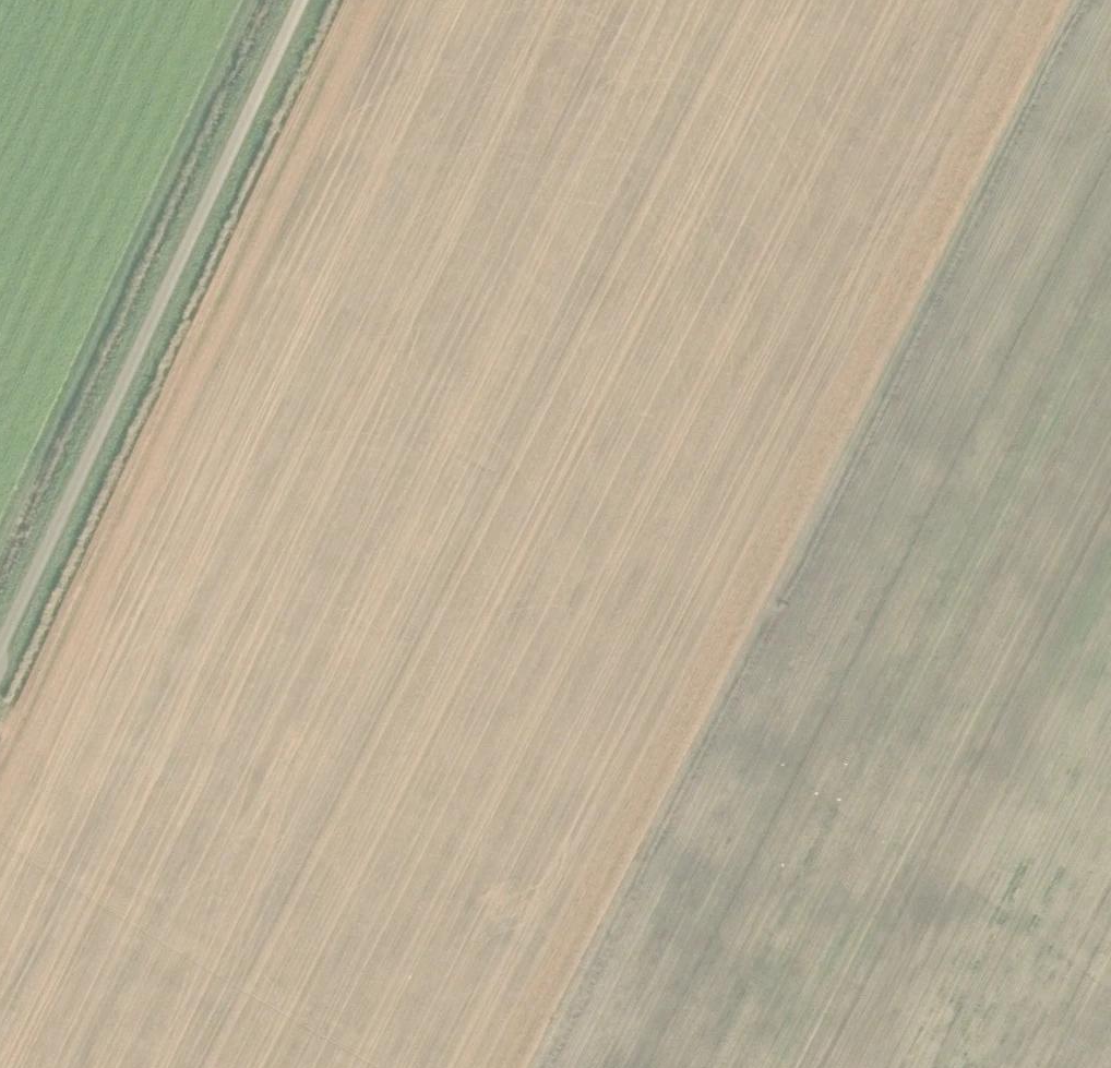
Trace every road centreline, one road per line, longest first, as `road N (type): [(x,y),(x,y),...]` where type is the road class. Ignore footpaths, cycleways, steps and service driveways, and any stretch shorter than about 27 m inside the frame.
road 1 (unclassified): [(0,647),(301,0)]

